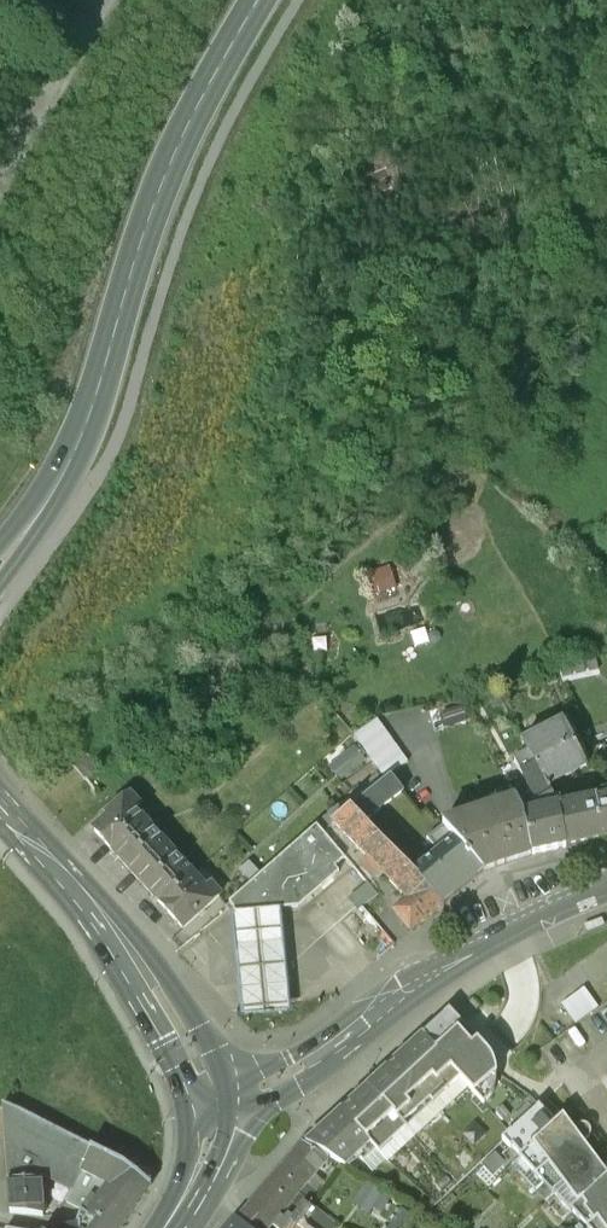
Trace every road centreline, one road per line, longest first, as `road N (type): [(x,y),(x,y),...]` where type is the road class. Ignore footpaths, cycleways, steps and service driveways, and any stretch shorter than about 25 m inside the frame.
road 1 (primary): [(270,0),(201,116),(88,408),(0,553)]
road 2 (secondary): [(215,1099),(281,1079),(433,971),(532,919),(606,890)]
road 3 (primary): [(32,843),(156,988),(215,1099)]
road 4 (primary): [(171,1227),(208,1164),(215,1099)]

